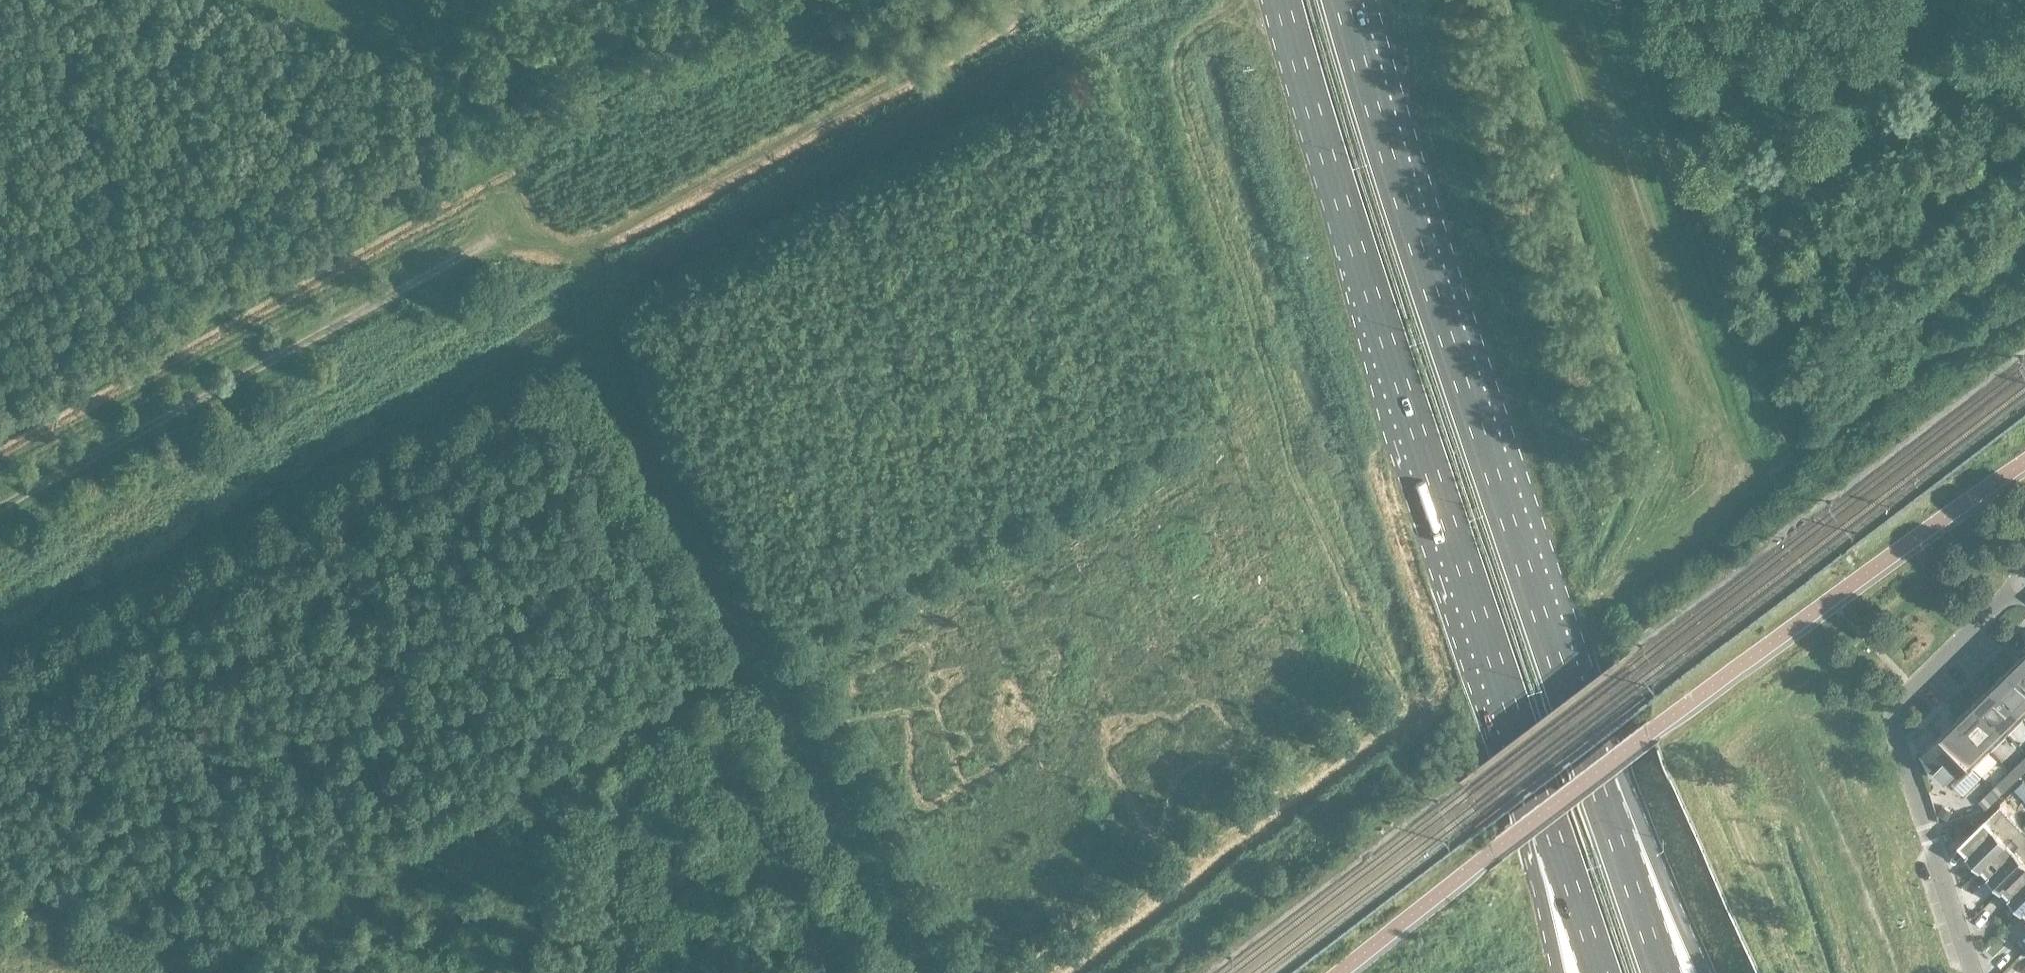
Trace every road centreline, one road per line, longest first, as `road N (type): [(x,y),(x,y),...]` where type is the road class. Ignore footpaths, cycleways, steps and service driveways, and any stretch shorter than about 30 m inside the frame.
road 1 (trunk): [(1280,0),(1544,836)]
road 2 (trunk): [(1610,815),(1462,382),(1345,0)]
road 3 (track): [(1579,0),(1729,446),(1711,506),(1589,612),(1636,767)]
road 4 (track): [(0,505),(572,198)]
road 5 (residential): [(1969,972),(1893,718),(2016,591)]
road 6 (track): [(1723,488),(1787,462),(1971,336),(2024,313)]
road 7 (trunk): [(1701,972),(1610,815)]
road 8 (trunk): [(1664,972),(1610,815)]
road 9 (trunk): [(1544,836),(1594,972)]
road 10 (trunk): [(1544,836),(1561,972)]

